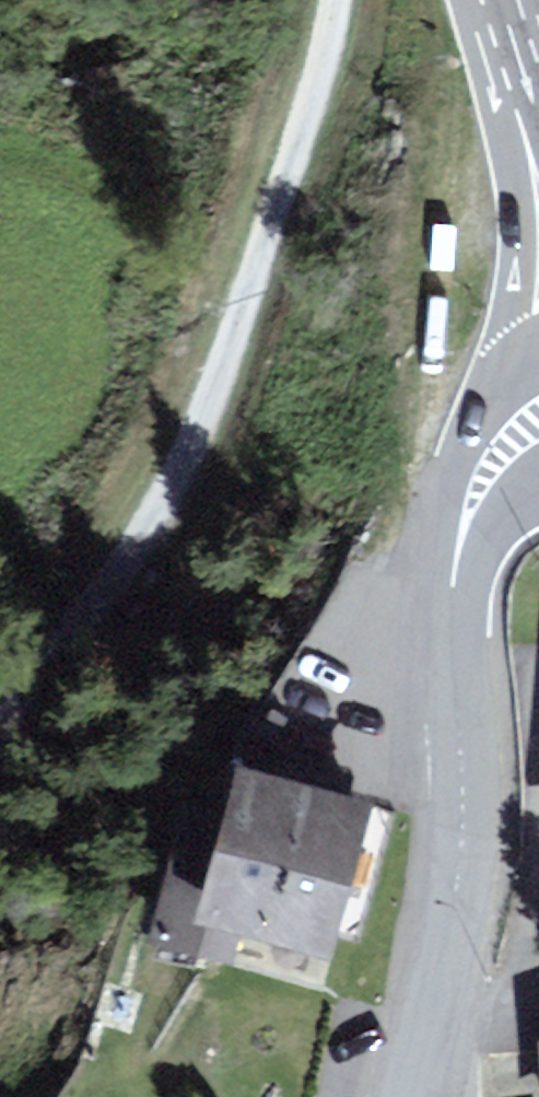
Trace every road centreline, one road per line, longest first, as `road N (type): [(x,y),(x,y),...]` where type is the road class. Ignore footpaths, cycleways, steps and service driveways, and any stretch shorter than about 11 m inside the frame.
road 1 (track): [(331,0),(323,86),(256,286),(166,509),(78,680),(0,771)]
road 2 (residential): [(419,1096),(446,966),(457,833),(462,563),(479,504),(510,449),(538,427)]

